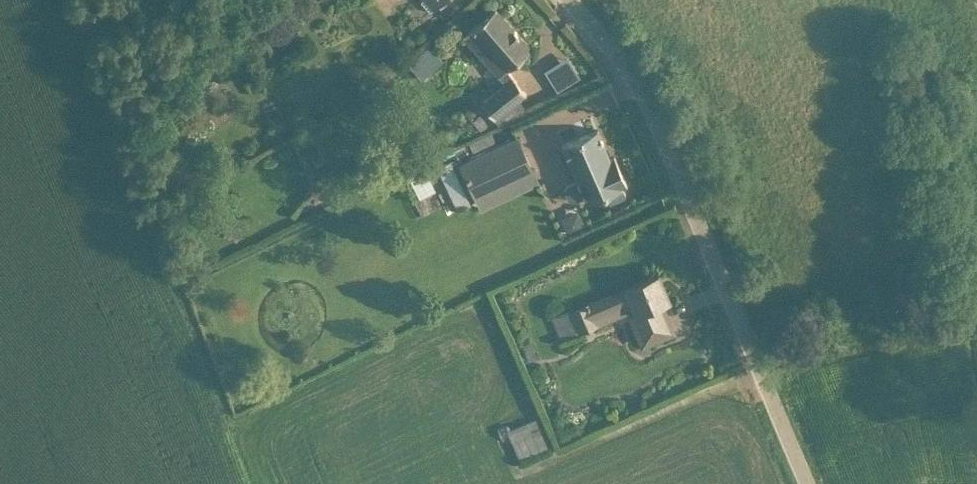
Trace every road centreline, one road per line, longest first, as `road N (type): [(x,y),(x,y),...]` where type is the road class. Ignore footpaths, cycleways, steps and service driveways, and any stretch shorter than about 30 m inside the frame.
road 1 (unclassified): [(809,483),(657,121),(570,0)]

